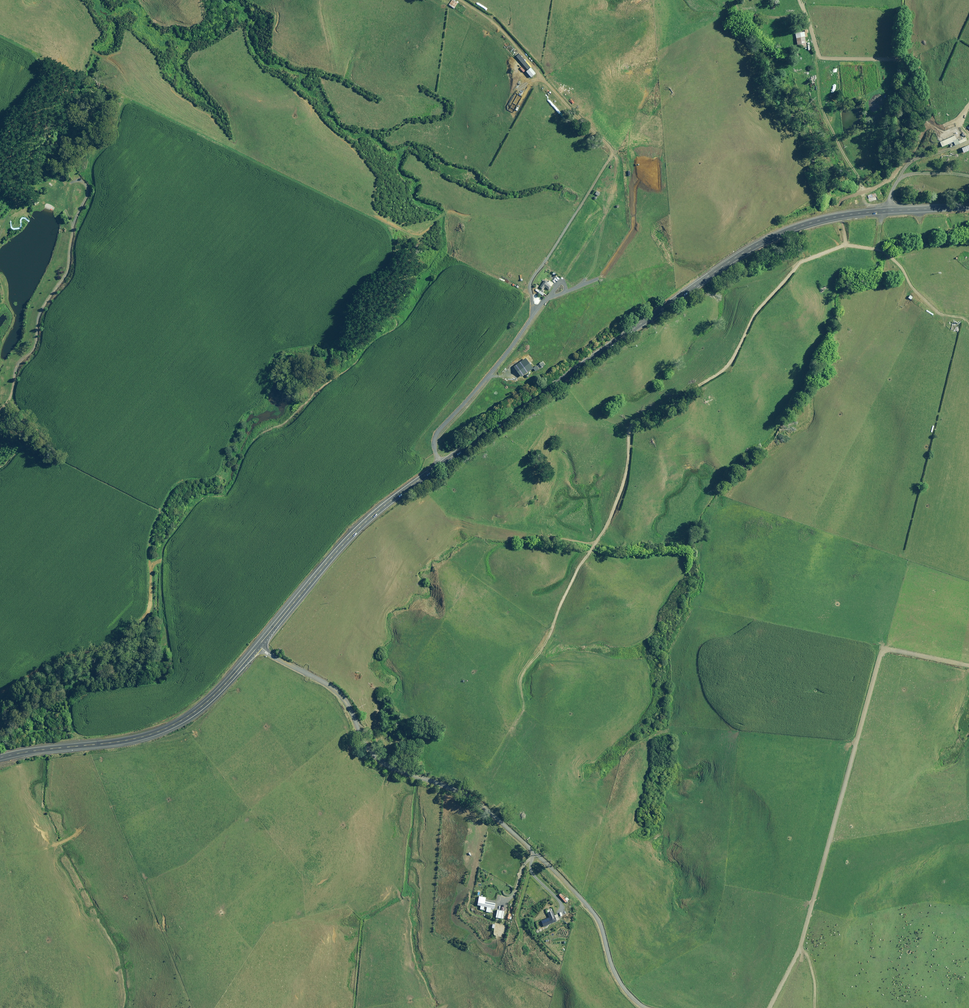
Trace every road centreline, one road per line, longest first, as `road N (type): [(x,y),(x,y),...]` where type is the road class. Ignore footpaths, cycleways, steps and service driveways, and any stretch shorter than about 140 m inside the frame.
road 1 (primary): [(261,646),(373,517),(723,265),(815,220),(968,205)]
road 2 (track): [(968,330),(936,314),(881,253),(844,247),(796,268),(756,311),(729,365),(630,427),(610,520),(522,675),(524,712),(510,732)]
road 3 (unclassified): [(649,1007),(609,966),(597,920),(581,901),(483,806),(380,766),(336,691),(261,646)]
road 4 (primary): [(0,754),(163,730),(204,703),(261,646)]
road 5 (track): [(709,0),(714,36),(782,153),(796,227)]
road 6 (track): [(57,201),(72,224),(68,264),(0,414)]
road 7 (track): [(818,59),(820,106),(861,184),(840,206),(844,247)]

